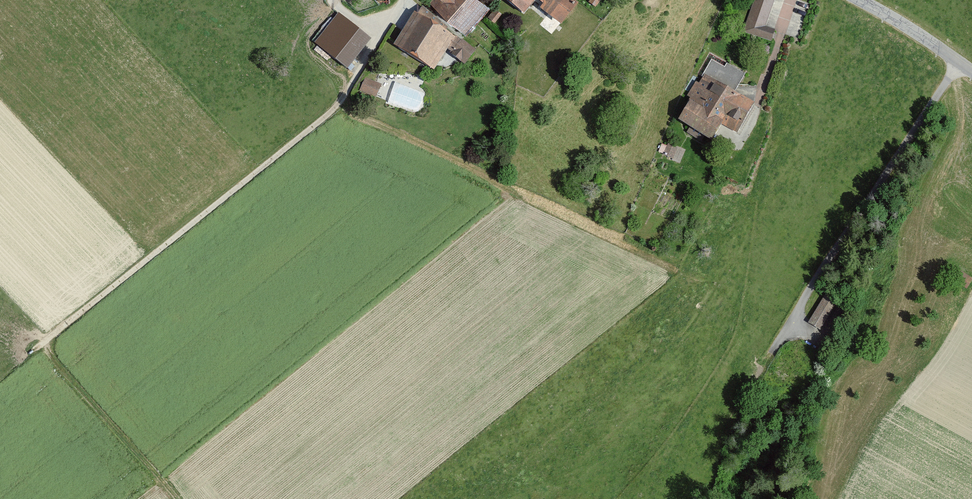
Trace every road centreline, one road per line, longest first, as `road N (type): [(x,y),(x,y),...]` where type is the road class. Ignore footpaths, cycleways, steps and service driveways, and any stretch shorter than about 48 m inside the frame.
road 1 (track): [(333,103),(303,140),(44,344)]
road 2 (tertiary): [(859,0),(971,72)]
road 3 (residential): [(401,0),(383,42),(333,103)]

